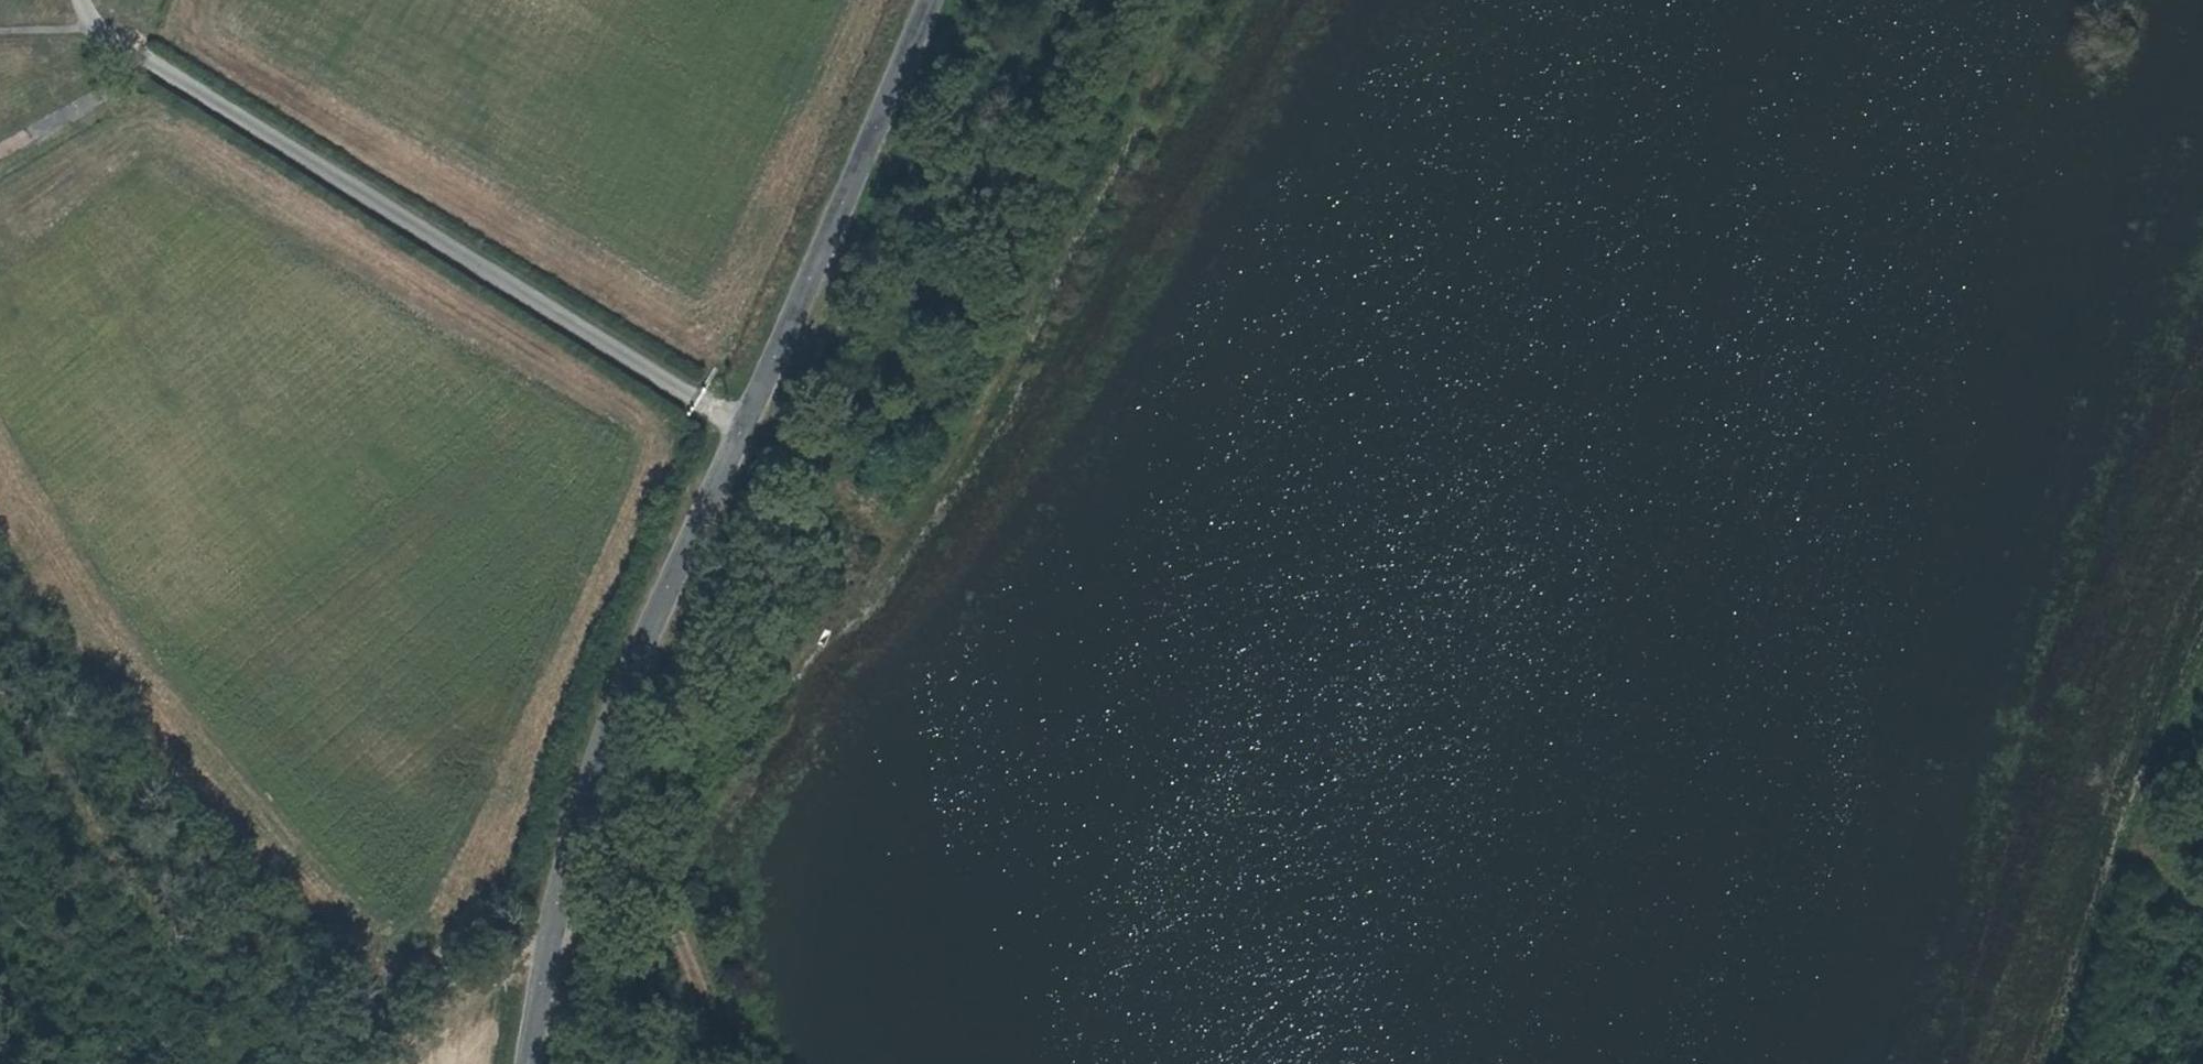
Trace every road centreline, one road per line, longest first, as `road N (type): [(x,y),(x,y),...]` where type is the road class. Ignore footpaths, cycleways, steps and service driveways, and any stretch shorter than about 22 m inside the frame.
road 1 (tertiary): [(930,0),(572,818),(528,1063)]

